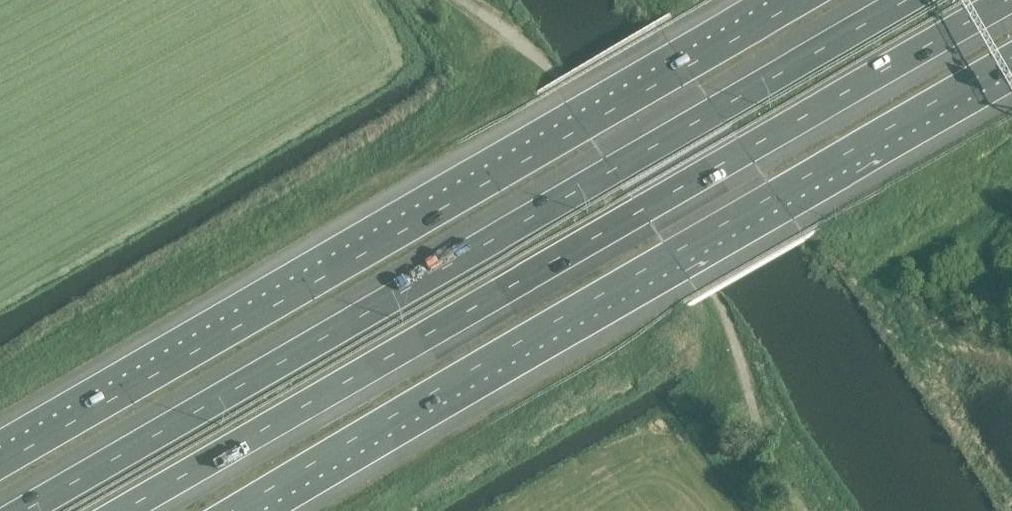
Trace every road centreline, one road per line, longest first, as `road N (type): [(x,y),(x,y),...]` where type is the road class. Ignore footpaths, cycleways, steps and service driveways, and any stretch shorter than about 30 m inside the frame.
road 1 (motorway): [(124,510),(1009,0)]
road 2 (motorway): [(907,0),(24,510)]
road 3 (motorway): [(804,0),(0,465)]
road 4 (motorway): [(231,510),(1011,61)]

